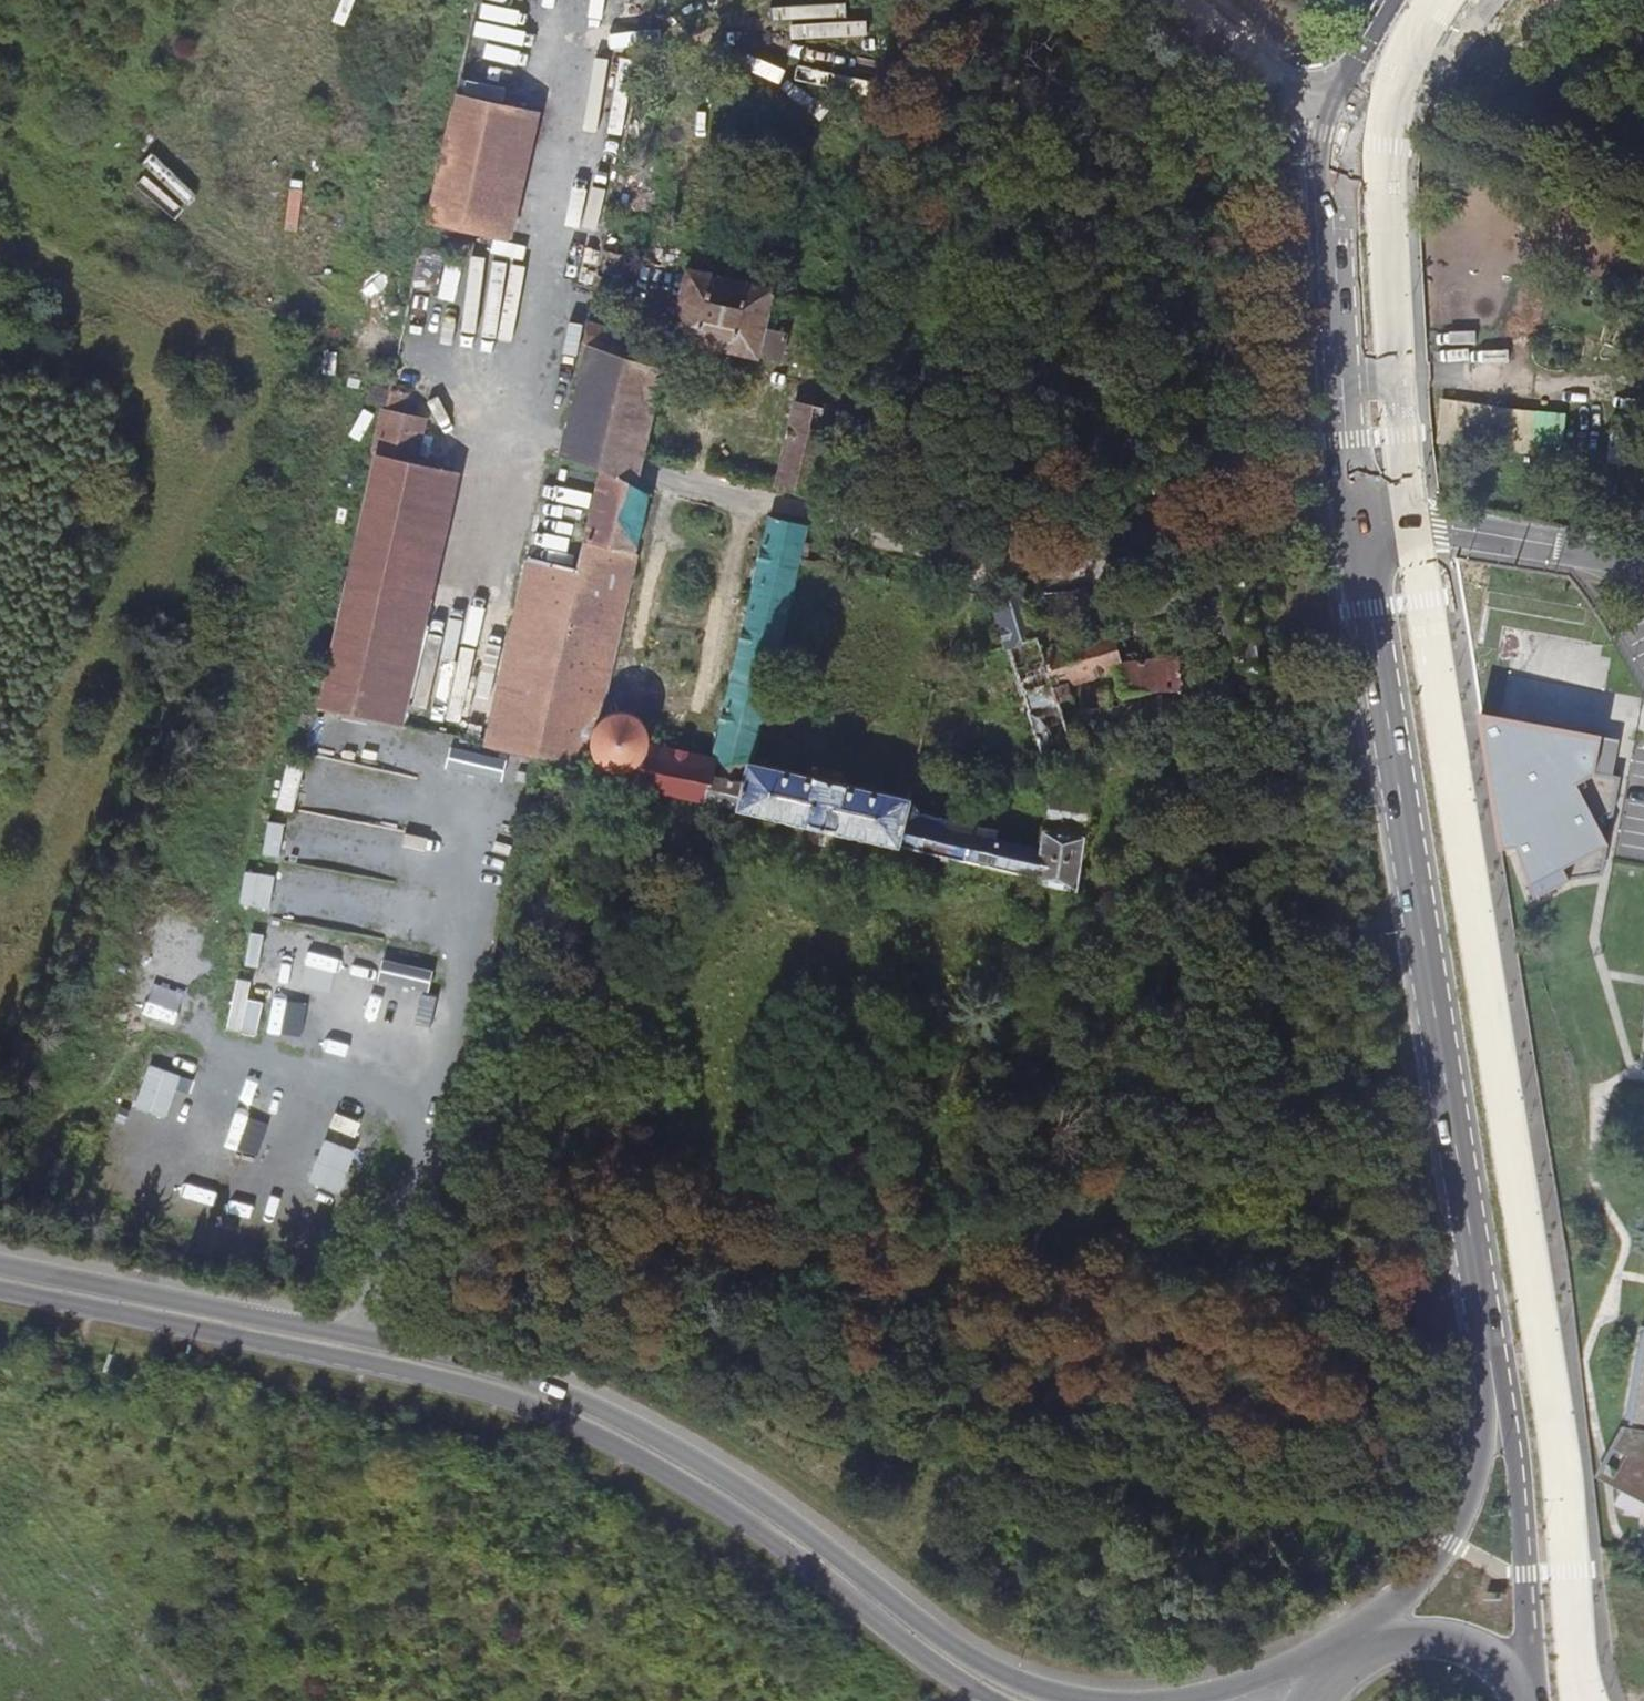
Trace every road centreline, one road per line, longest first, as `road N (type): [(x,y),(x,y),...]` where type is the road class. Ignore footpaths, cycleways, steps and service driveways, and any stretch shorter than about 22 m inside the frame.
road 1 (secondary): [(1106,1700),(1054,1695),(944,1642),(759,1495),(584,1401),(381,1338),(0,1264)]
road 2 (secondary): [(0,1286),(498,1393),(606,1436),(726,1507),(935,1664),(1000,1700)]
road 3 (secondary): [(1494,1364),(1361,527)]
road 4 (secondary): [(1361,527),(1339,289),(1340,122)]
road 5 (secondary): [(1527,1691),(1512,1451),(1494,1364)]
road 6 (secondary): [(1494,1364),(1480,1463),(1460,1525),(1364,1645)]
road 7 (residential): [(1361,527),(1457,530),(1643,562)]
road 8 (secondary): [(1339,1665),(1143,1700)]
road 9 (residential): [(1340,122),(1318,112),(1190,0)]
road 10 (secondary): [(1527,1691),(1460,1644),(1404,1637),(1364,1645)]
road 11 (secondary): [(1340,122),(1459,0)]
road 12 (secondary): [(1392,0),(1349,81),(1340,122)]

